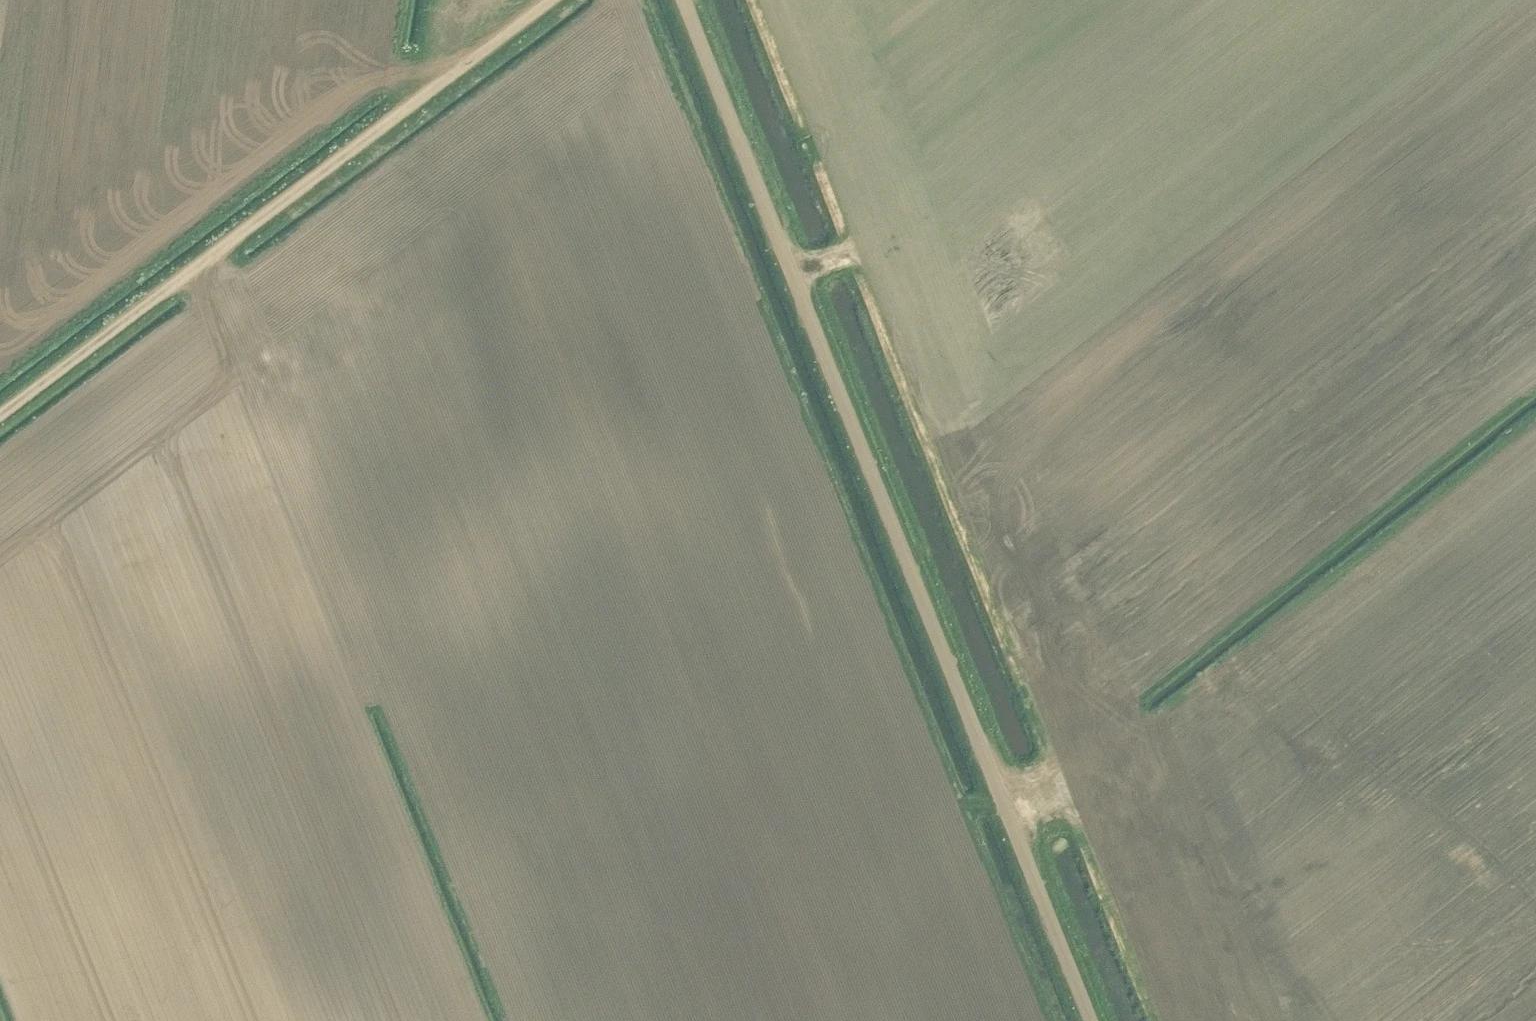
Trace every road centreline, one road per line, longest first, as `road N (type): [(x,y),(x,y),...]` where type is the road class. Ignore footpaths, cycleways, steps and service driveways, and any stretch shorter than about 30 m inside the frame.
road 1 (unclassified): [(1095,1020),(684,0)]

